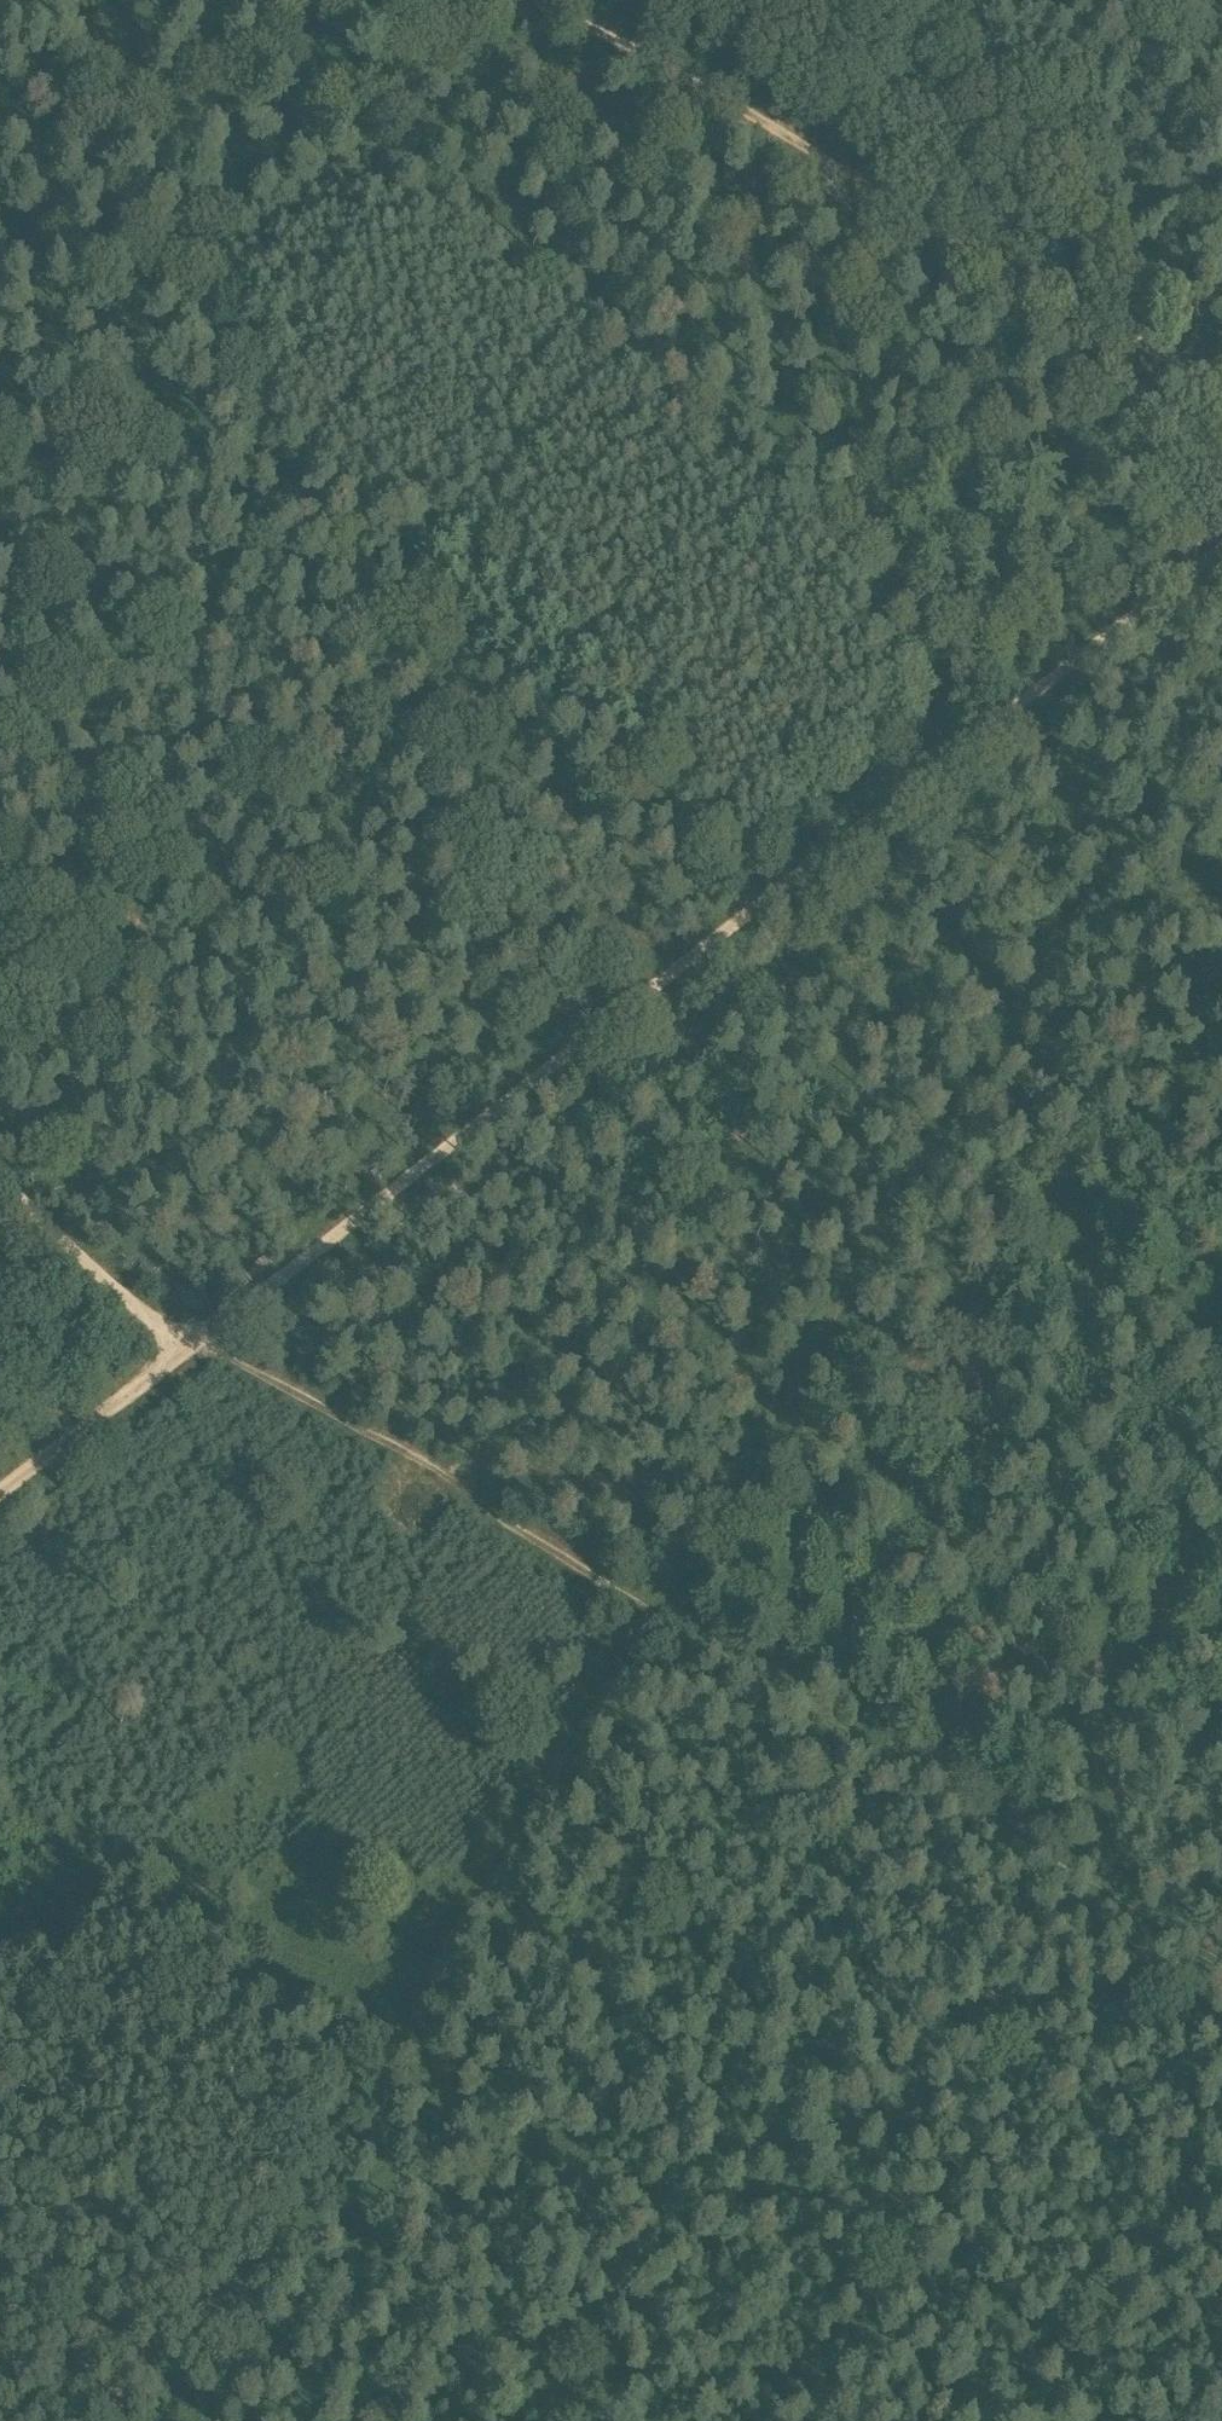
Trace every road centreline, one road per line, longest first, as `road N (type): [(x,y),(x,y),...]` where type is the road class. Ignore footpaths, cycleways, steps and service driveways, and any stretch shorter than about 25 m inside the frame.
road 1 (track): [(1221,692),(653,1619),(177,2420)]
road 2 (track): [(1221,549),(186,1341)]
road 3 (track): [(186,1341),(1221,1955)]
road 4 (track): [(528,0),(716,112),(1221,378)]
road 5 (track): [(0,1187),(84,1270),(186,1341)]
road 6 (track): [(186,1341),(0,1494)]

